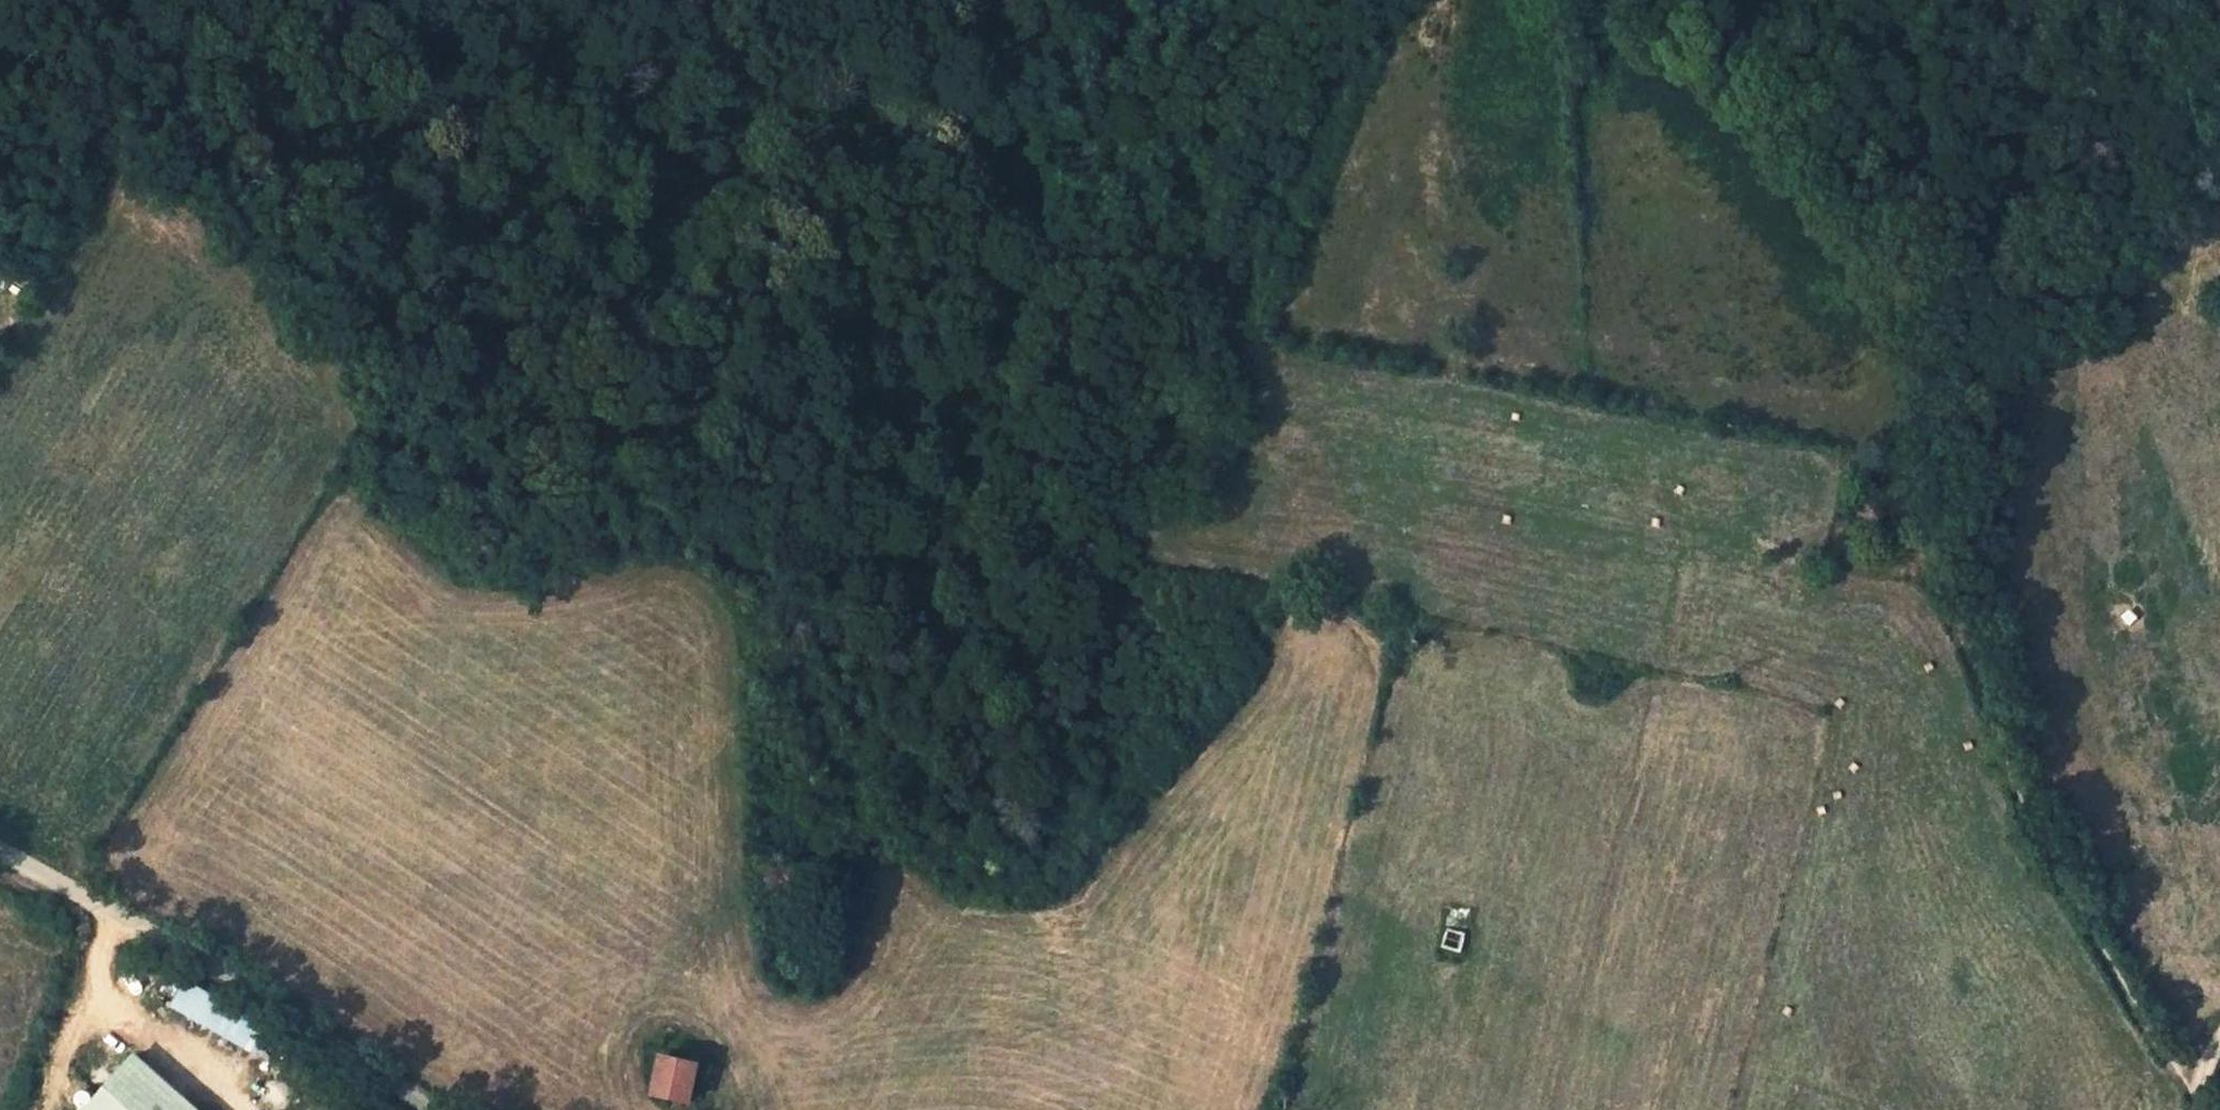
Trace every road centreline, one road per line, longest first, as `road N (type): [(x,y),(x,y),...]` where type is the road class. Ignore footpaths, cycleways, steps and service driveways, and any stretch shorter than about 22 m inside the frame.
road 1 (unclassified): [(0,847),(199,960),(418,1109)]

